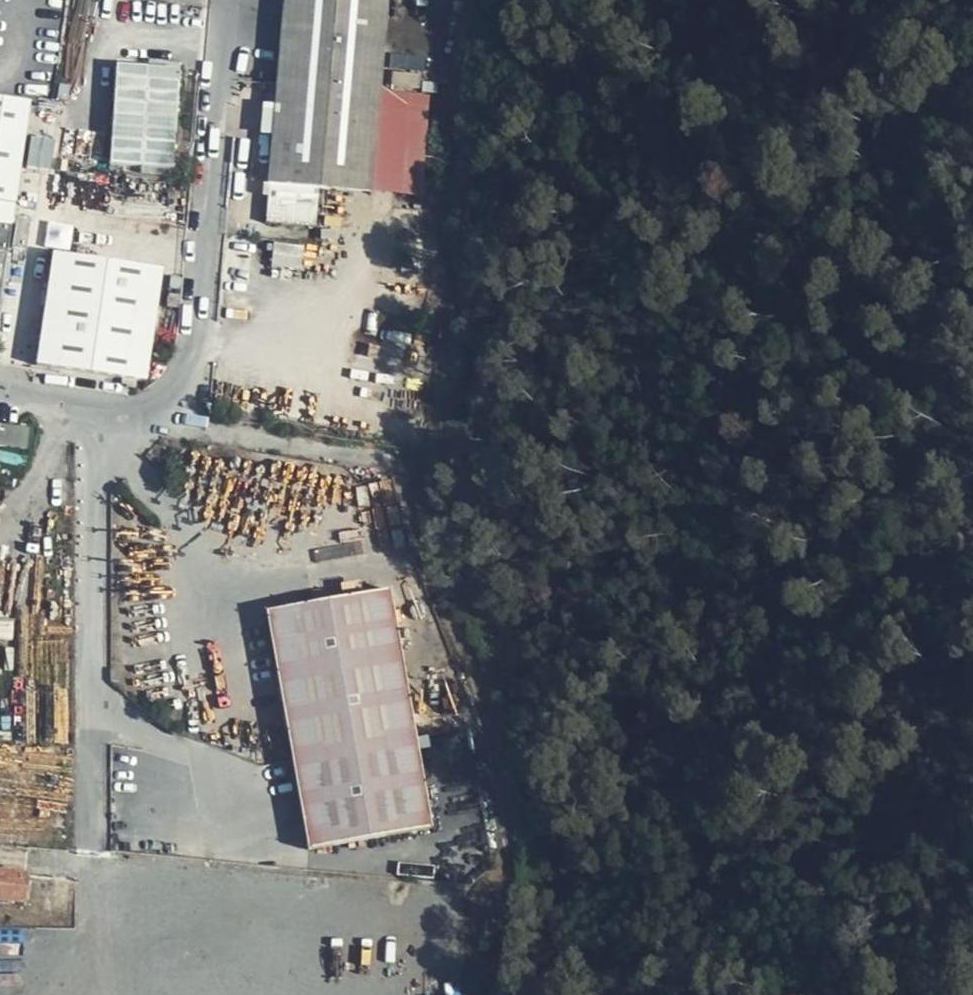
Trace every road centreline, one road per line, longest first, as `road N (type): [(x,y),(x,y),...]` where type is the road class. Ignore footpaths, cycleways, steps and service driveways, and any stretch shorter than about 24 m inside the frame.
road 1 (residential): [(234,0),(182,392),(148,412),(91,413)]
road 2 (residential): [(92,716),(91,413)]

